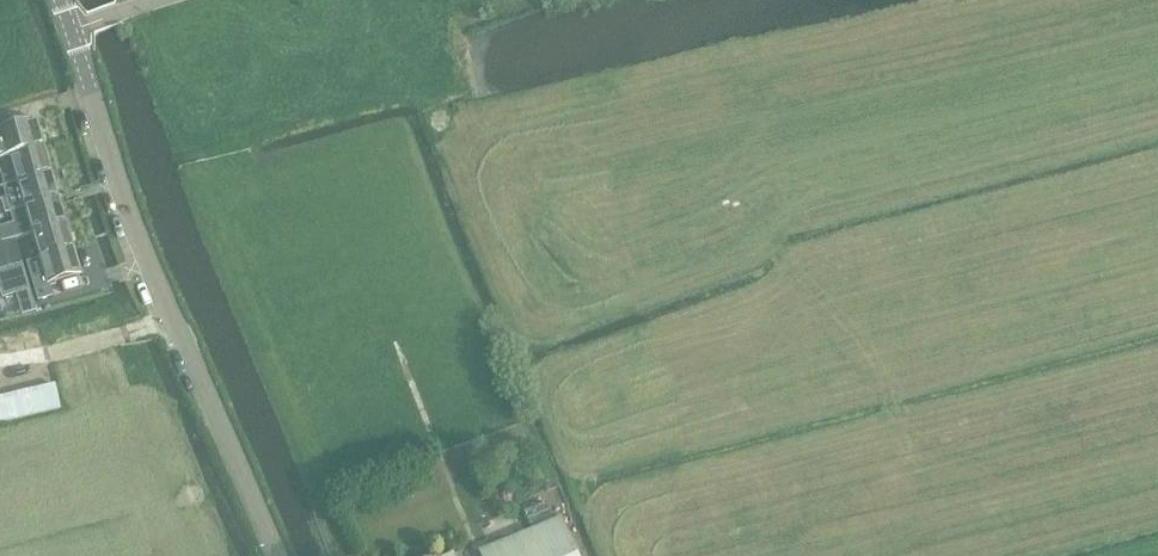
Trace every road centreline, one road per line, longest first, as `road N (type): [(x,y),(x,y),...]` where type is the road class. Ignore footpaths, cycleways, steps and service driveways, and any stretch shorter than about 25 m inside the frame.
road 1 (tertiary): [(278,555),(126,192),(59,0)]

